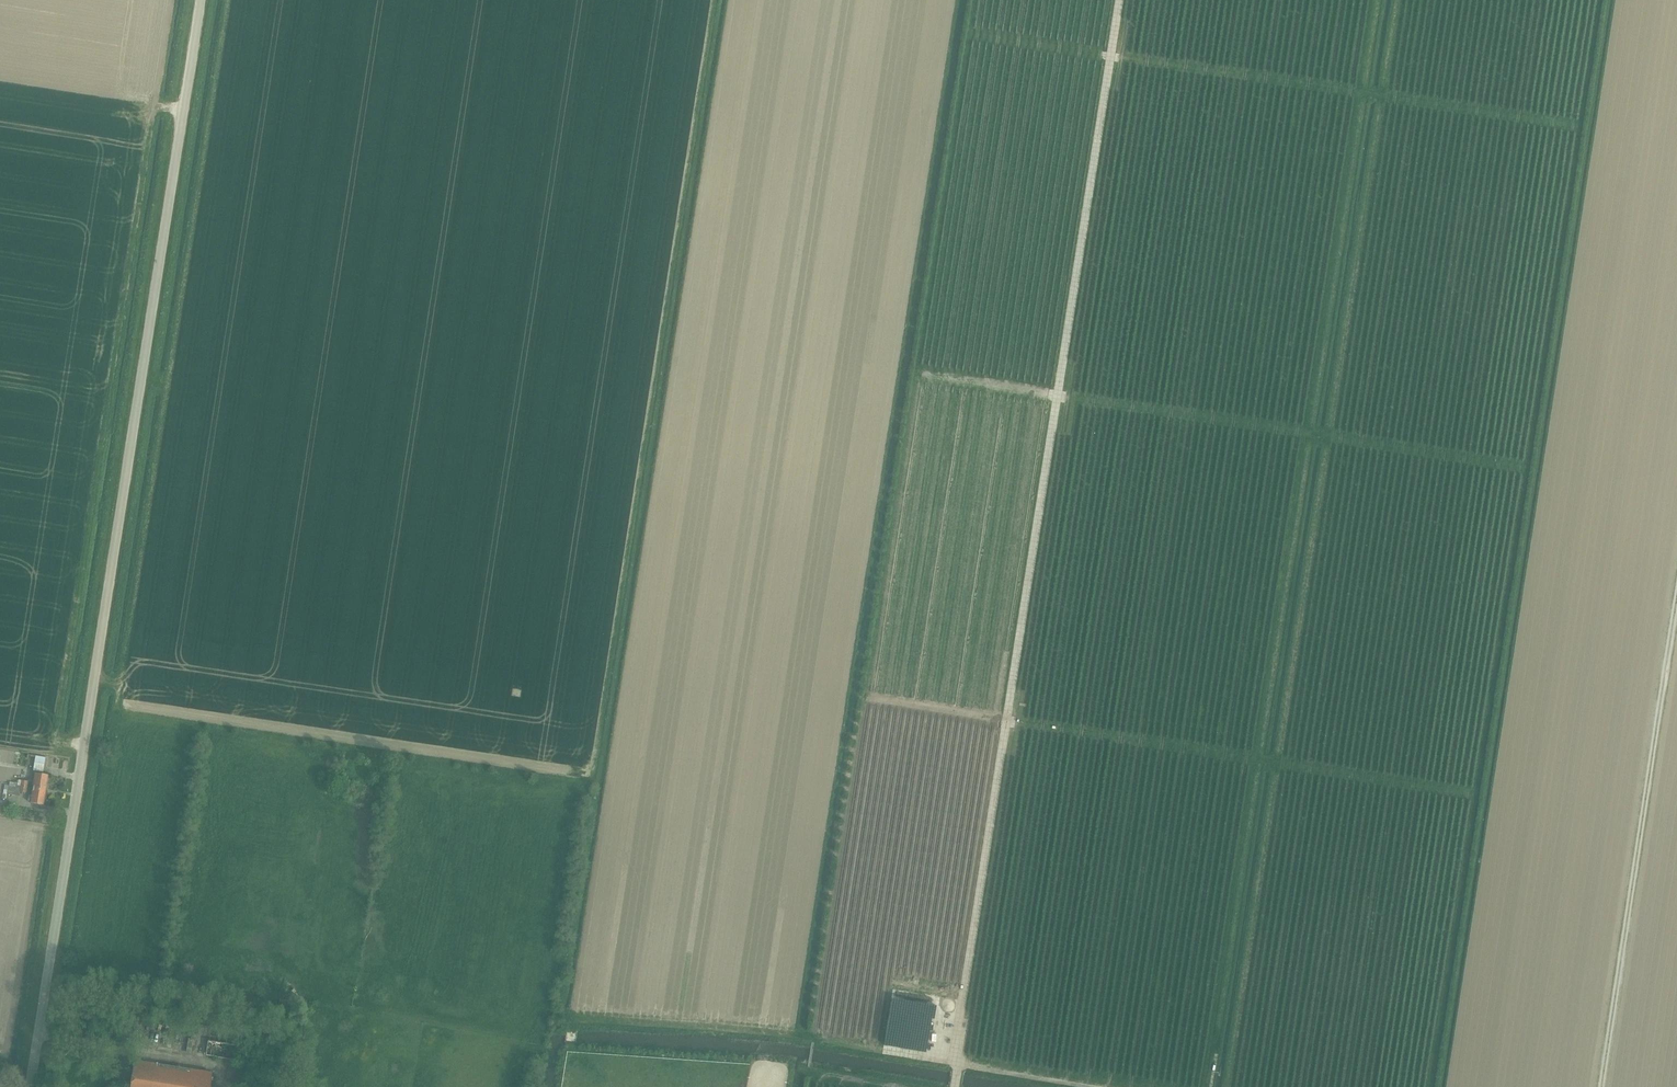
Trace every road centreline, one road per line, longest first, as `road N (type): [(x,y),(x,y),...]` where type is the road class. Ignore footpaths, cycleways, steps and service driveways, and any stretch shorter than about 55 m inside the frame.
road 1 (unclassified): [(29,1086),(199,0)]
road 2 (track): [(1602,1086),(1676,595)]

